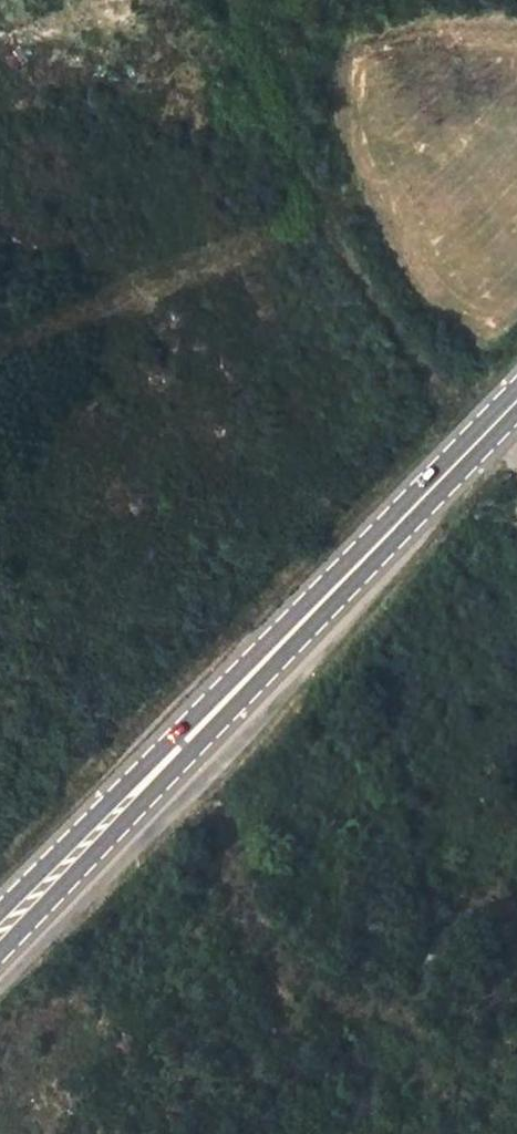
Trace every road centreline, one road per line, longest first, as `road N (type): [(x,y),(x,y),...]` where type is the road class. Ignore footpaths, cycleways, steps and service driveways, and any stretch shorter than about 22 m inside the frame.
road 1 (primary): [(0,937),(516,401)]
road 2 (track): [(218,0),(232,56),(337,246),(453,408),(516,475)]
road 3 (track): [(177,754),(214,791),(231,840),(236,897),(320,986),(516,1115)]

